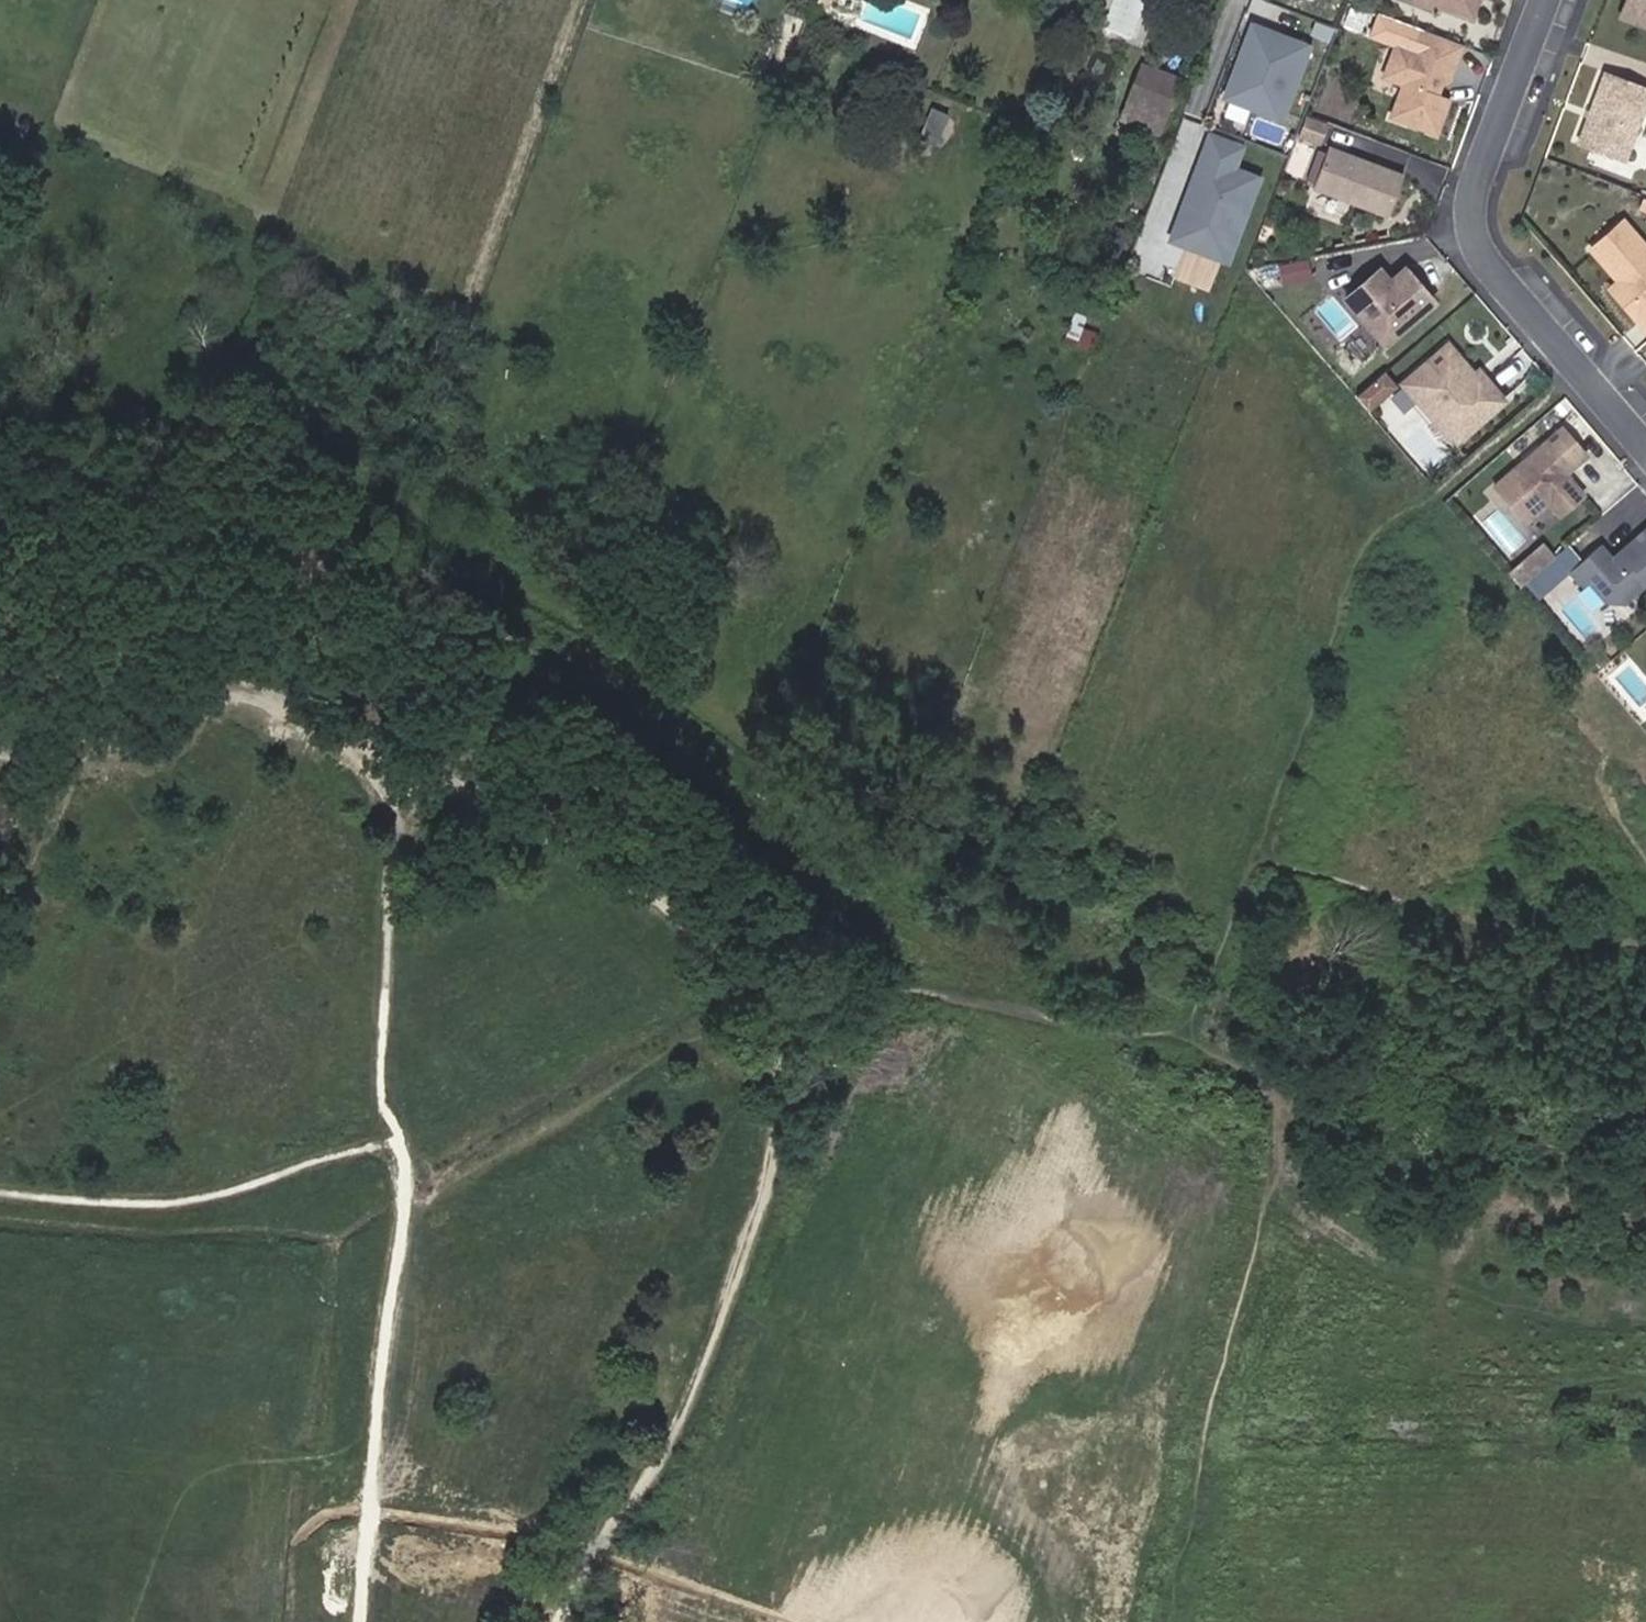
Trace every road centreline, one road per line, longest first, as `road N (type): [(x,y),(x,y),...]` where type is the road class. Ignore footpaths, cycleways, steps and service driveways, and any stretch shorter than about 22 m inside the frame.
road 1 (residential): [(1542,0),(1481,162),(1473,230),(1486,258),(1645,446)]

